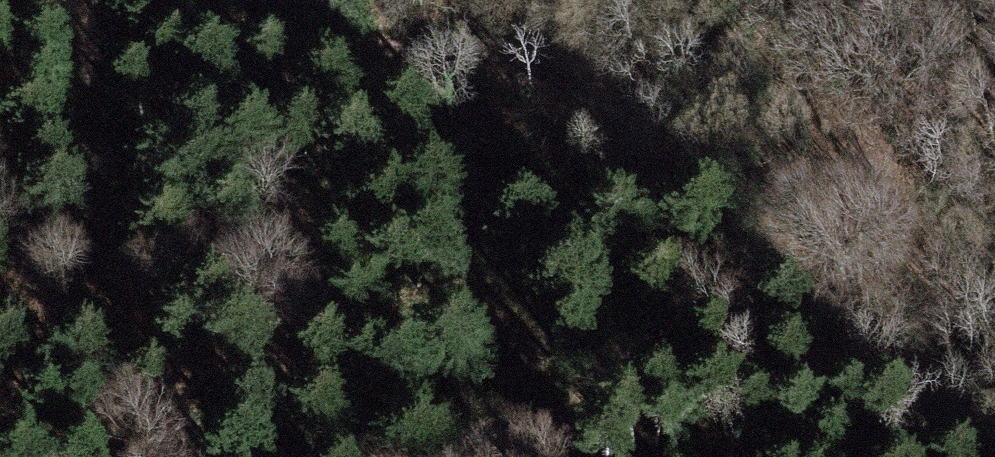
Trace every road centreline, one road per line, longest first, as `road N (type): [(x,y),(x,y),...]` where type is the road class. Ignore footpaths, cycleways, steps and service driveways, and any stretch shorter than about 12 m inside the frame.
road 1 (track): [(0,48),(450,41),(546,47),(600,71),(625,113),(635,372)]
road 2 (track): [(994,256),(370,456)]

